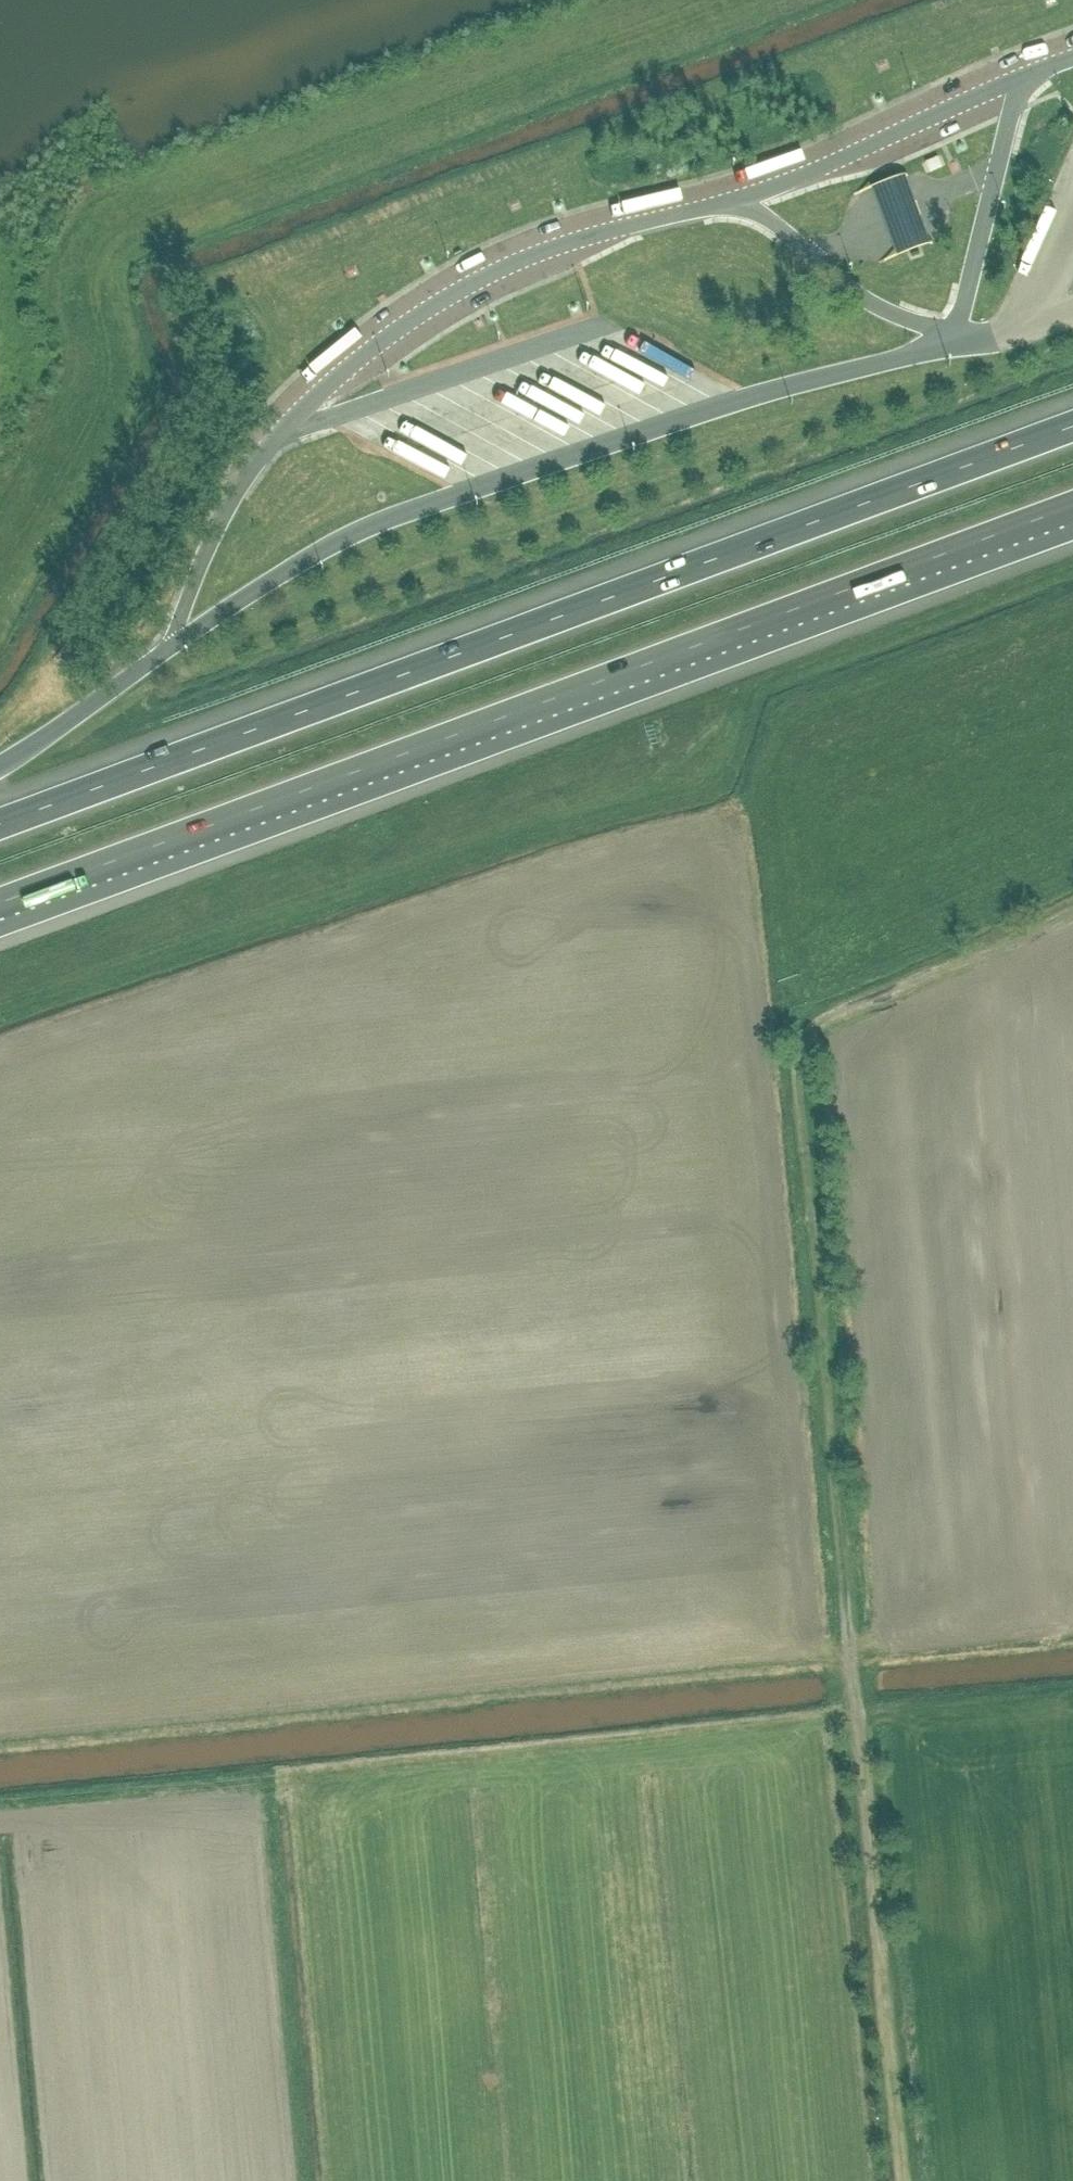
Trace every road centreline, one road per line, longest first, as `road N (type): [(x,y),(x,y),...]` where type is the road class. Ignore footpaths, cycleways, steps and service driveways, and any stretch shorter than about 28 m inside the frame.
road 1 (track): [(1072,908),(820,1021),(804,1036),(795,1065),(905,2180)]
road 2 (motorway): [(0,905),(1072,508)]
road 3 (motorway): [(1072,425),(0,821)]
road 4 (motorway): [(168,652),(0,769)]

